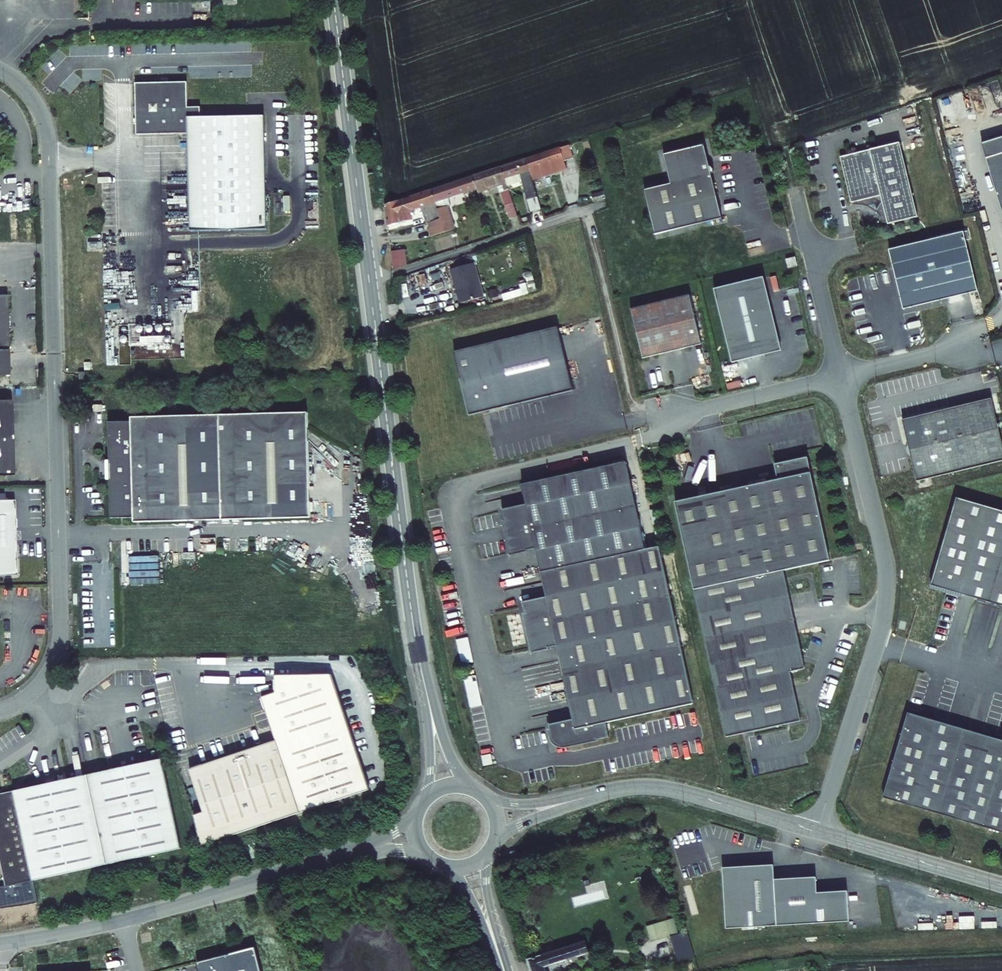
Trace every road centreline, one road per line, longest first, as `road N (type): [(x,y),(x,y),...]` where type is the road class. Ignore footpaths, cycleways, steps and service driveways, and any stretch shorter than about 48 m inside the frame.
road 1 (unclassified): [(0,711),(40,684),(61,630),(48,141),(36,103),(0,70)]
road 2 (residential): [(841,376),(885,559),(886,604),(817,831)]
road 3 (secondary): [(425,690),(369,279)]
road 4 (residential): [(0,945),(143,916),(353,855)]
road 5 (secondary): [(369,279),(333,0)]
road 6 (residential): [(601,205),(369,279)]
road 7 (track): [(585,210),(631,404),(672,417)]
road 8 (tertiary): [(817,831),(666,789),(597,794)]
road 9 (residential): [(794,190),(841,376)]
road 10 (tertiary): [(1001,885),(817,831)]
road 11 (residential): [(672,417),(841,376)]
road 12 (residential): [(841,376),(966,345)]
road 13 (secondary): [(443,866),(469,896),(502,970)]

